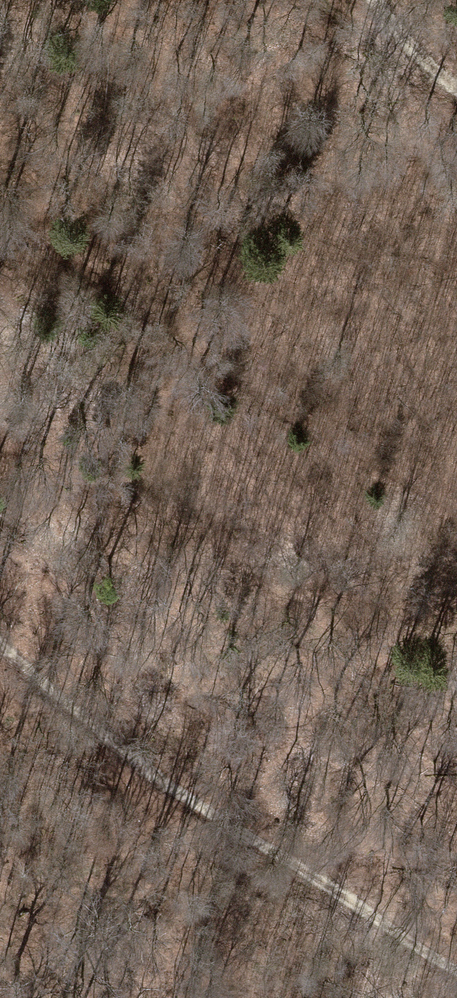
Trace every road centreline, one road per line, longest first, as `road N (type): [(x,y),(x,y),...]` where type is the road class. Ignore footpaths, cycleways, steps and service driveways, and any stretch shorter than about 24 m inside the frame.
road 1 (track): [(456,965),(203,808)]
road 2 (track): [(0,636),(62,709),(203,808)]
road 3 (track): [(313,0),(456,88)]

